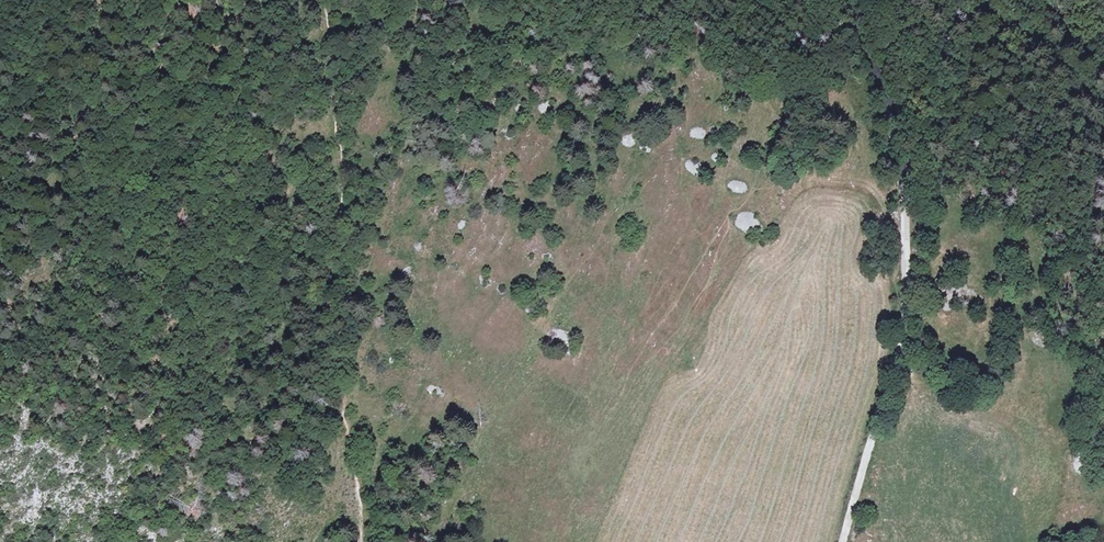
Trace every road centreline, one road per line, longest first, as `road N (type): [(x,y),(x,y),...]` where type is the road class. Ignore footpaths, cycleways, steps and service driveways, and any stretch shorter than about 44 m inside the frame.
road 1 (unclassified): [(850,0),(900,149),(904,314),(842,541)]

